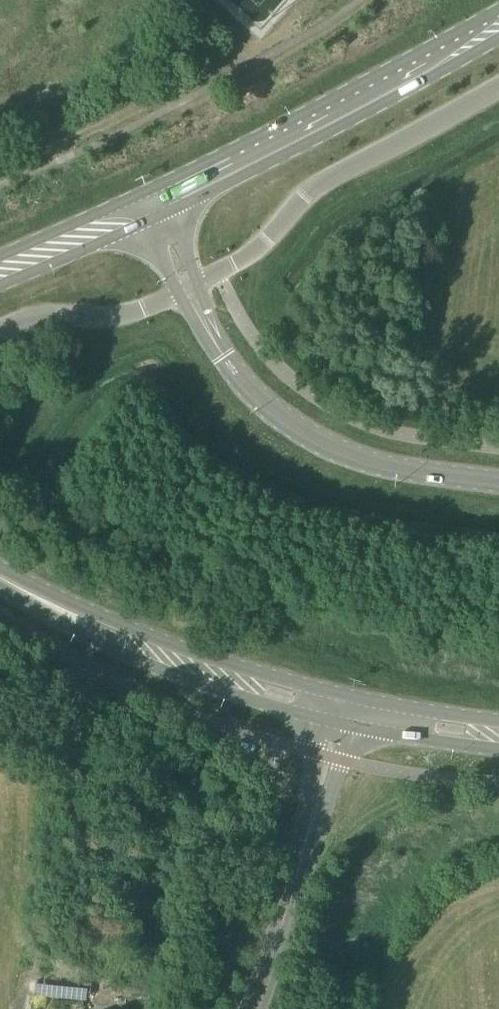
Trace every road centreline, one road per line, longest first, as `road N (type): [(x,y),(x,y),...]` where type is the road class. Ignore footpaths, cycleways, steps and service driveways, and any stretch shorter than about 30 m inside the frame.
road 1 (secondary): [(498,484),(363,464),(304,437),(233,371),(190,291)]
road 2 (primary): [(154,205),(498,28)]
road 3 (secondary): [(344,714),(199,673),(60,614),(0,578)]
road 4 (unclassified): [(190,291),(269,240),(319,189),(498,88)]
road 5 (track): [(324,5),(253,56),(0,168)]
road 6 (tertiary): [(249,1008),(289,908),(344,714)]
road 7 (unclassified): [(0,331),(29,320),(123,319),(190,291)]
road 8 (primary): [(0,272),(154,205)]
road 9 (secondary): [(498,737),(344,714)]

